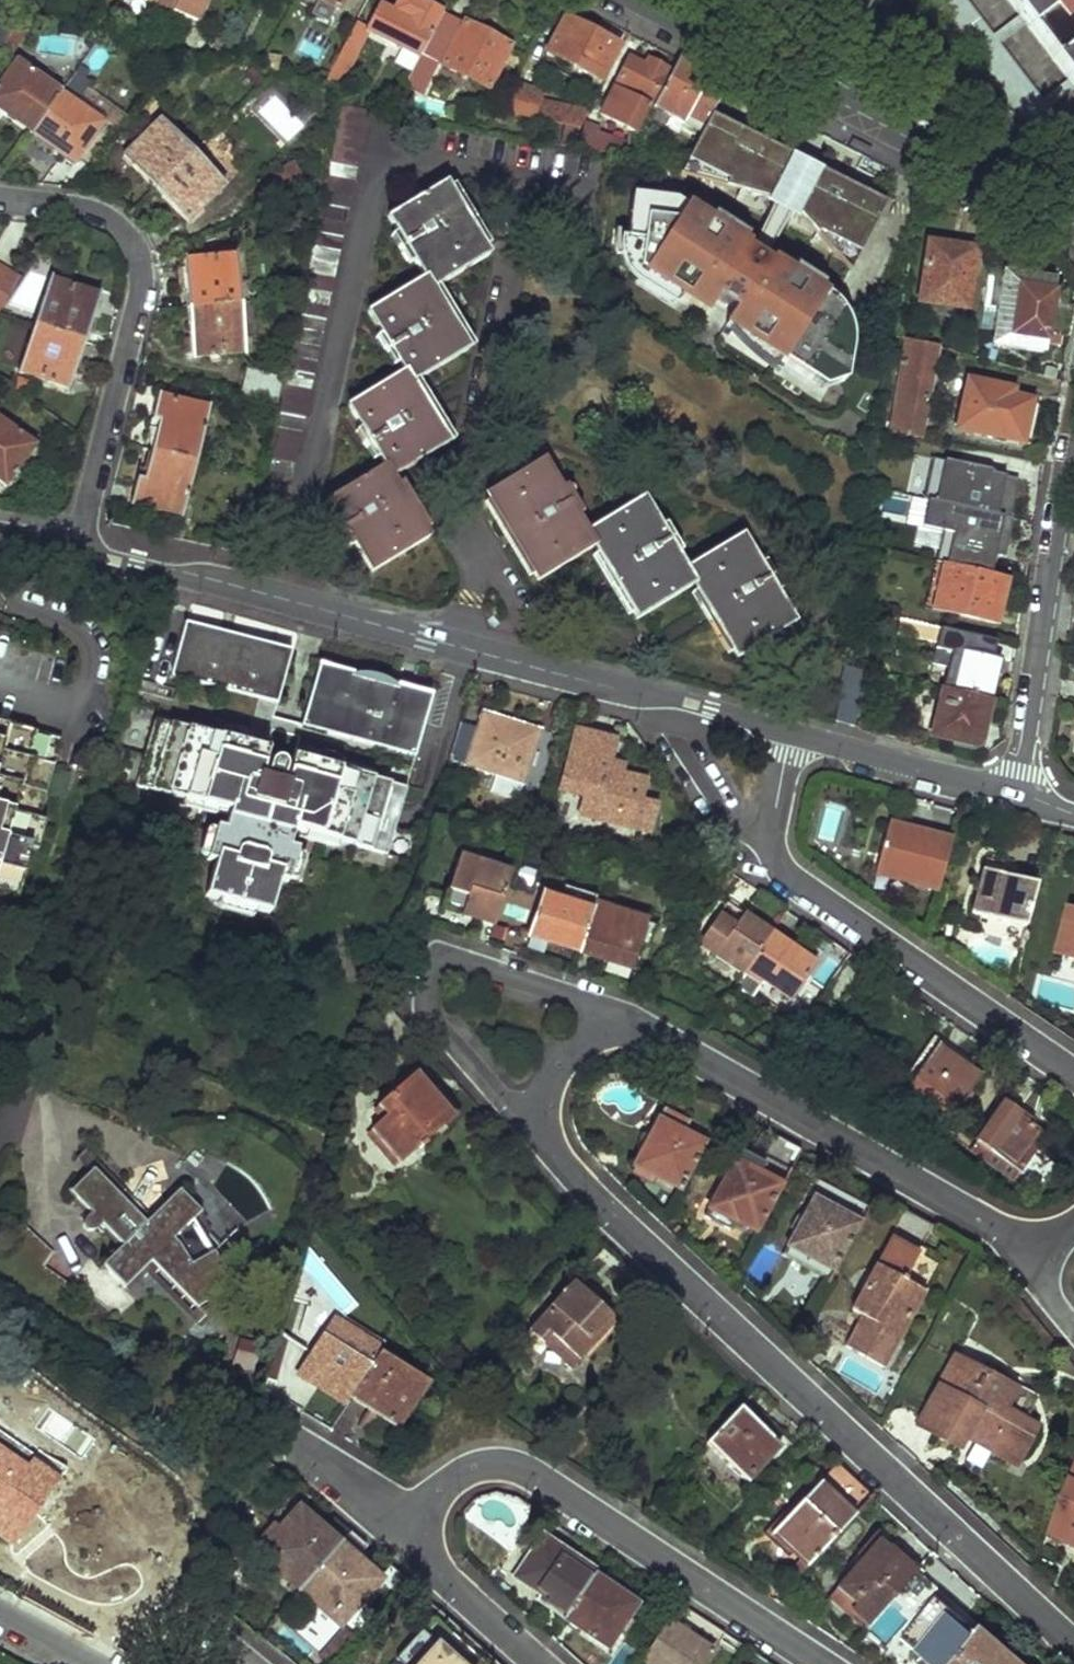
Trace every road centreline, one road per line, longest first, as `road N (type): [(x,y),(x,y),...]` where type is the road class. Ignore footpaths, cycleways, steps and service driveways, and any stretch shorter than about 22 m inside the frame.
road 1 (residential): [(543,1123),(559,1159),(614,1217),(1073,1644)]
road 2 (residential): [(77,547),(791,733)]
road 3 (residential): [(791,733),(771,837),(791,879),(1073,1072)]
road 4 (residential): [(822,1663),(521,1469),(484,1465),(460,1474),(440,1487),(423,1528)]
road 5 (primary): [(651,0),(1073,223)]
road 6 (residential): [(0,197),(99,214),(118,225),(139,259),(140,298),(77,547)]
road 7 (residential): [(1014,1233),(644,1031),(622,1029)]
road 8 (residential): [(622,1029),(570,997),(466,961),(442,961),(428,996),(433,1019),(520,1116),(543,1123)]
road 9 (residential): [(1073,444),(1019,792)]
road 10 (residential): [(791,733),(1019,792)]
road 11 (residential): [(423,1528),(432,1564),(540,1663)]
road 12 (residential): [(423,1528),(383,1511),(300,1451)]
road 13 (residential): [(622,1029),(578,1042),(561,1057),(543,1123)]

